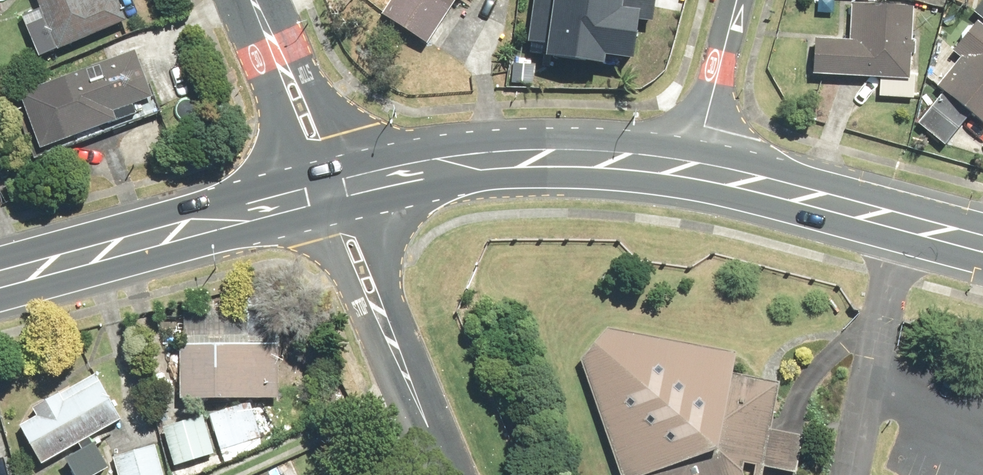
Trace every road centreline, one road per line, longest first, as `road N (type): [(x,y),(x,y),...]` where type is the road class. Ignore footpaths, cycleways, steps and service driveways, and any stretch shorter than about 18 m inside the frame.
road 1 (secondary): [(332,184),(471,156),(627,156),(698,165)]
road 2 (secondary): [(0,276),(332,184)]
road 3 (residential): [(452,474),(332,184)]
road 4 (secondary): [(698,165),(803,186),(982,241)]
road 5 (tertiary): [(253,0),(332,184)]
road 6 (residential): [(740,0),(698,165)]

